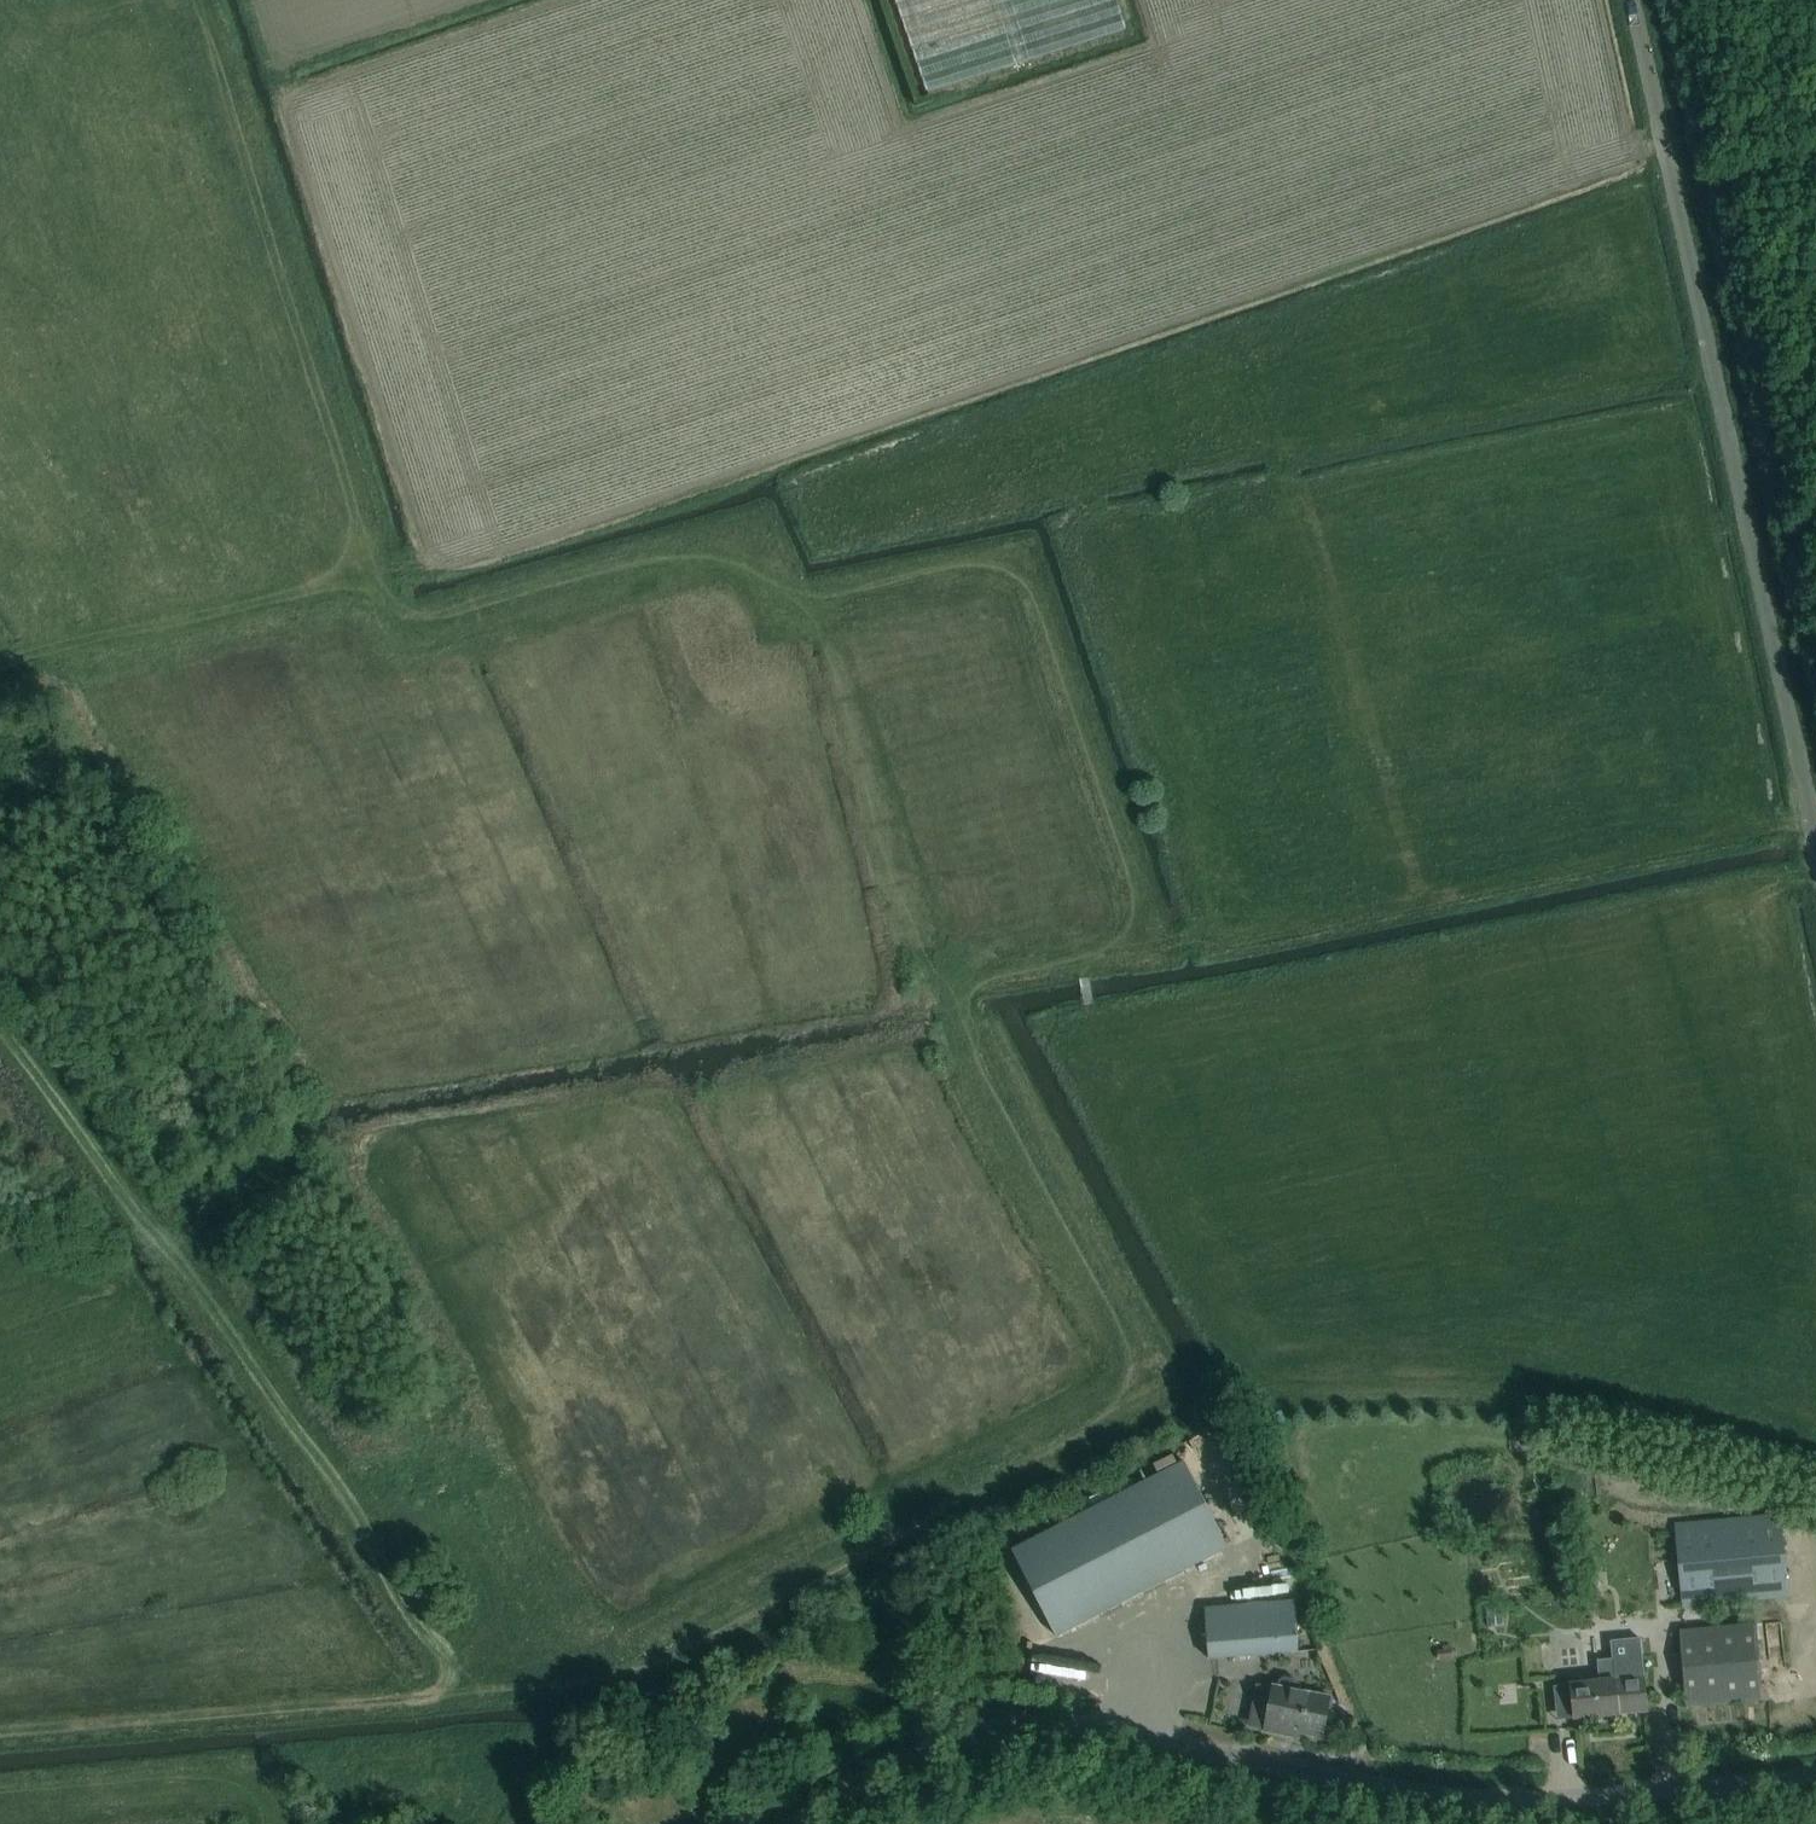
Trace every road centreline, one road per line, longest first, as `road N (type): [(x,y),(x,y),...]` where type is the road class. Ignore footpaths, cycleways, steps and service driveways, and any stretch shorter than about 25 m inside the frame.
road 1 (unclassified): [(795,1823),(941,1744),(989,1729),(1056,1726),(1449,1792),(1590,1797),(1815,1778)]
road 2 (unclassified): [(1815,829),(1633,0)]

